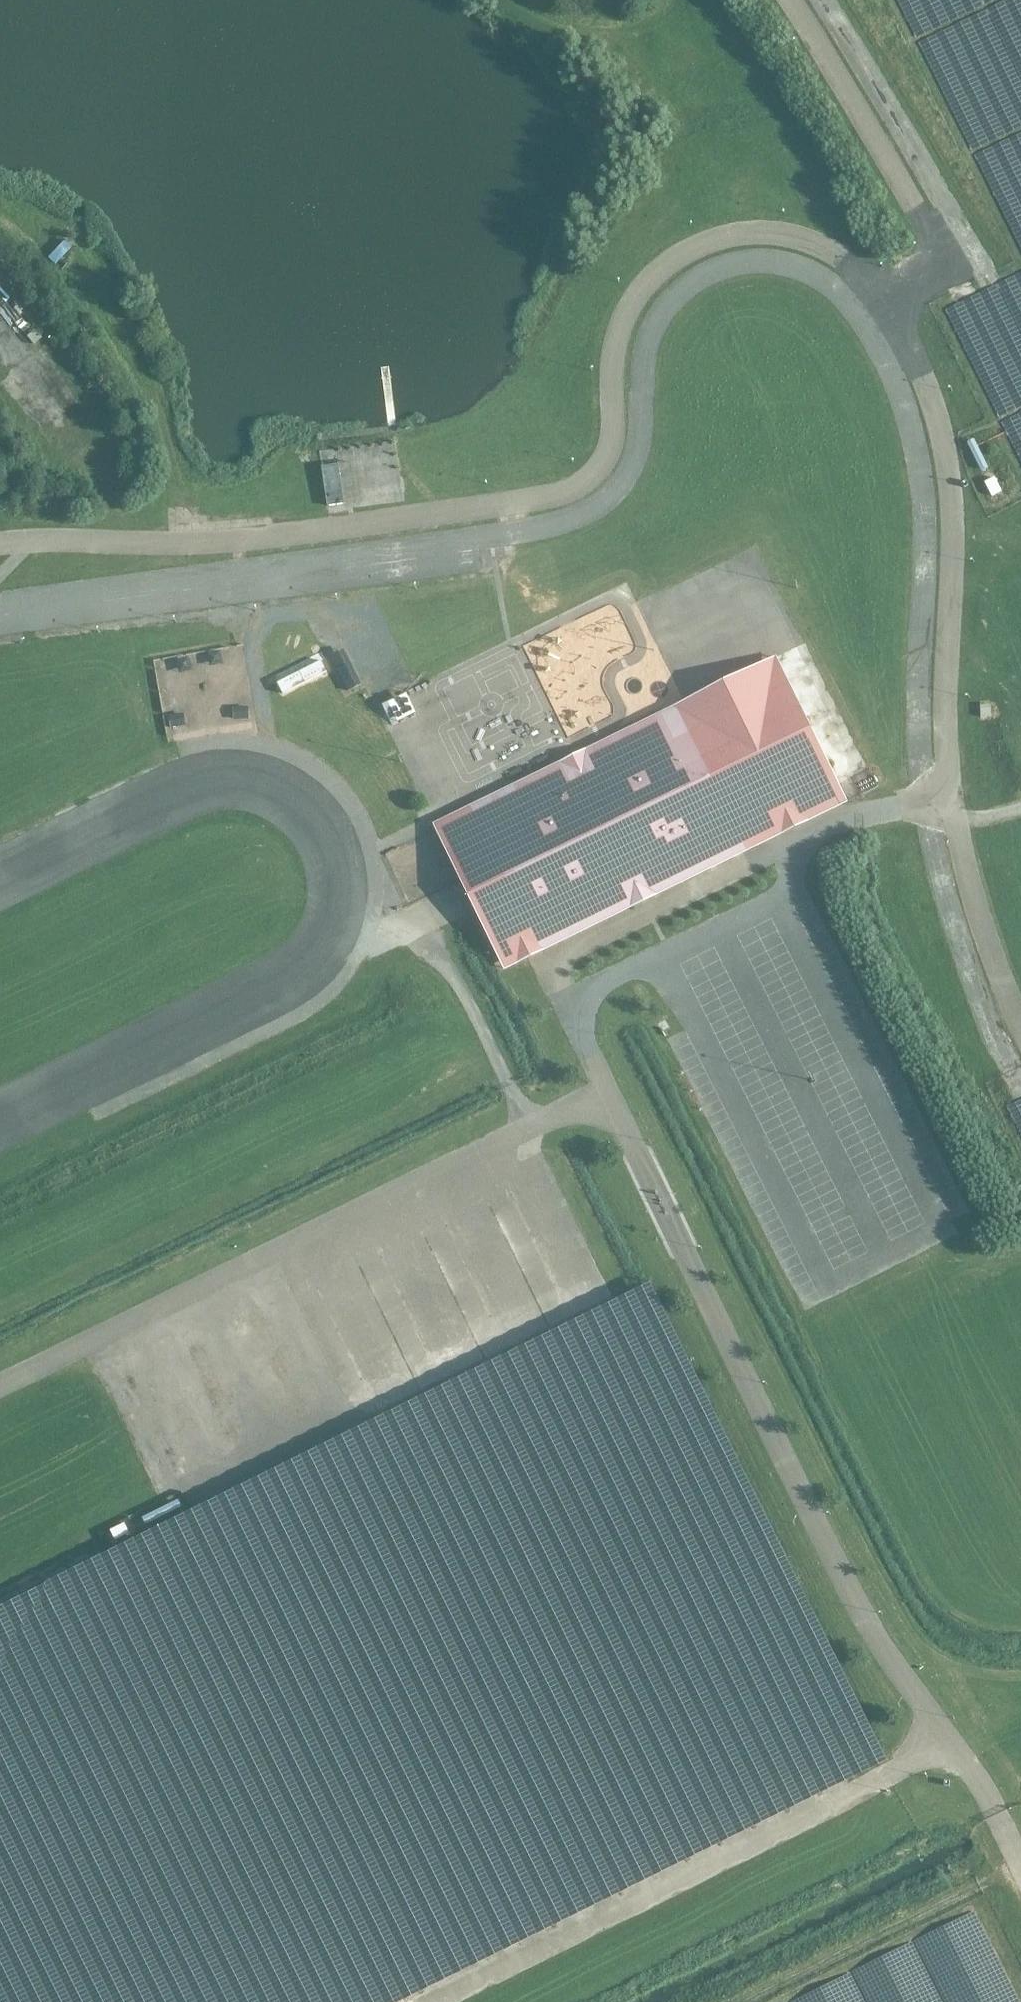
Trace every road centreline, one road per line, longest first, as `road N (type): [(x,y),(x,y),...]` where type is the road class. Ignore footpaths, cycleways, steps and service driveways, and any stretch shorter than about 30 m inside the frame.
road 1 (unclassified): [(1020,1866),(994,1809),(874,1633),(570,1007),(780,901)]

